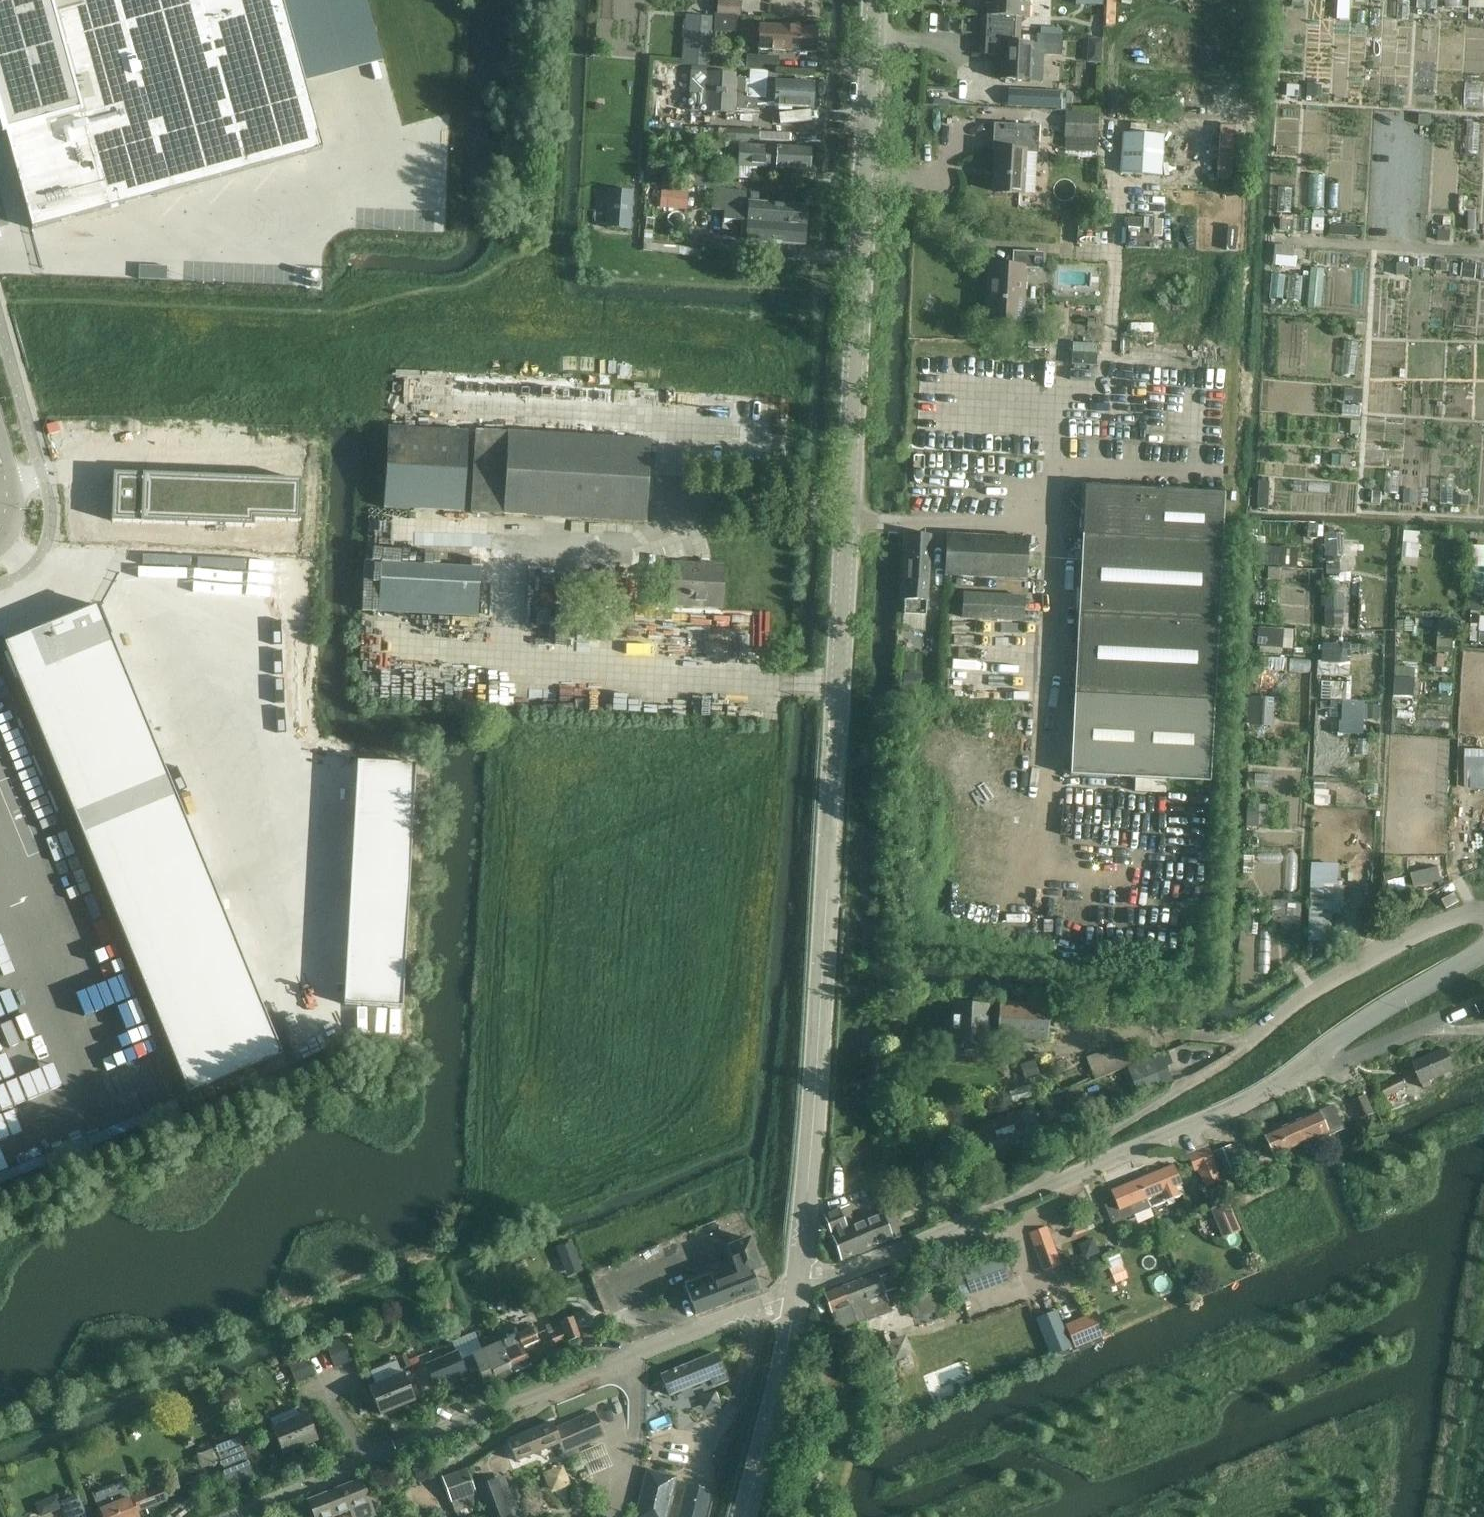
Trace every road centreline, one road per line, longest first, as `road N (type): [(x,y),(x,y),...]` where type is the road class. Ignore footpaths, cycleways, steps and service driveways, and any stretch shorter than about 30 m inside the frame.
road 1 (unclassified): [(798,1292),(876,0)]
road 2 (unclassified): [(227,1516),(798,1292)]
road 3 (track): [(1031,1196),(1066,1159),(1238,1057),(1352,968),(1438,924),(1483,911)]
road 4 (unclassified): [(798,1292),(1256,1098)]
road 5 (unclassified): [(1256,1098),(1366,1019),(1483,955)]
road 6 (residential): [(1483,1000),(1256,1098)]
road 7 (unclassified): [(742,1516),(798,1292)]
road 8 (track): [(1483,250),(1294,241)]

